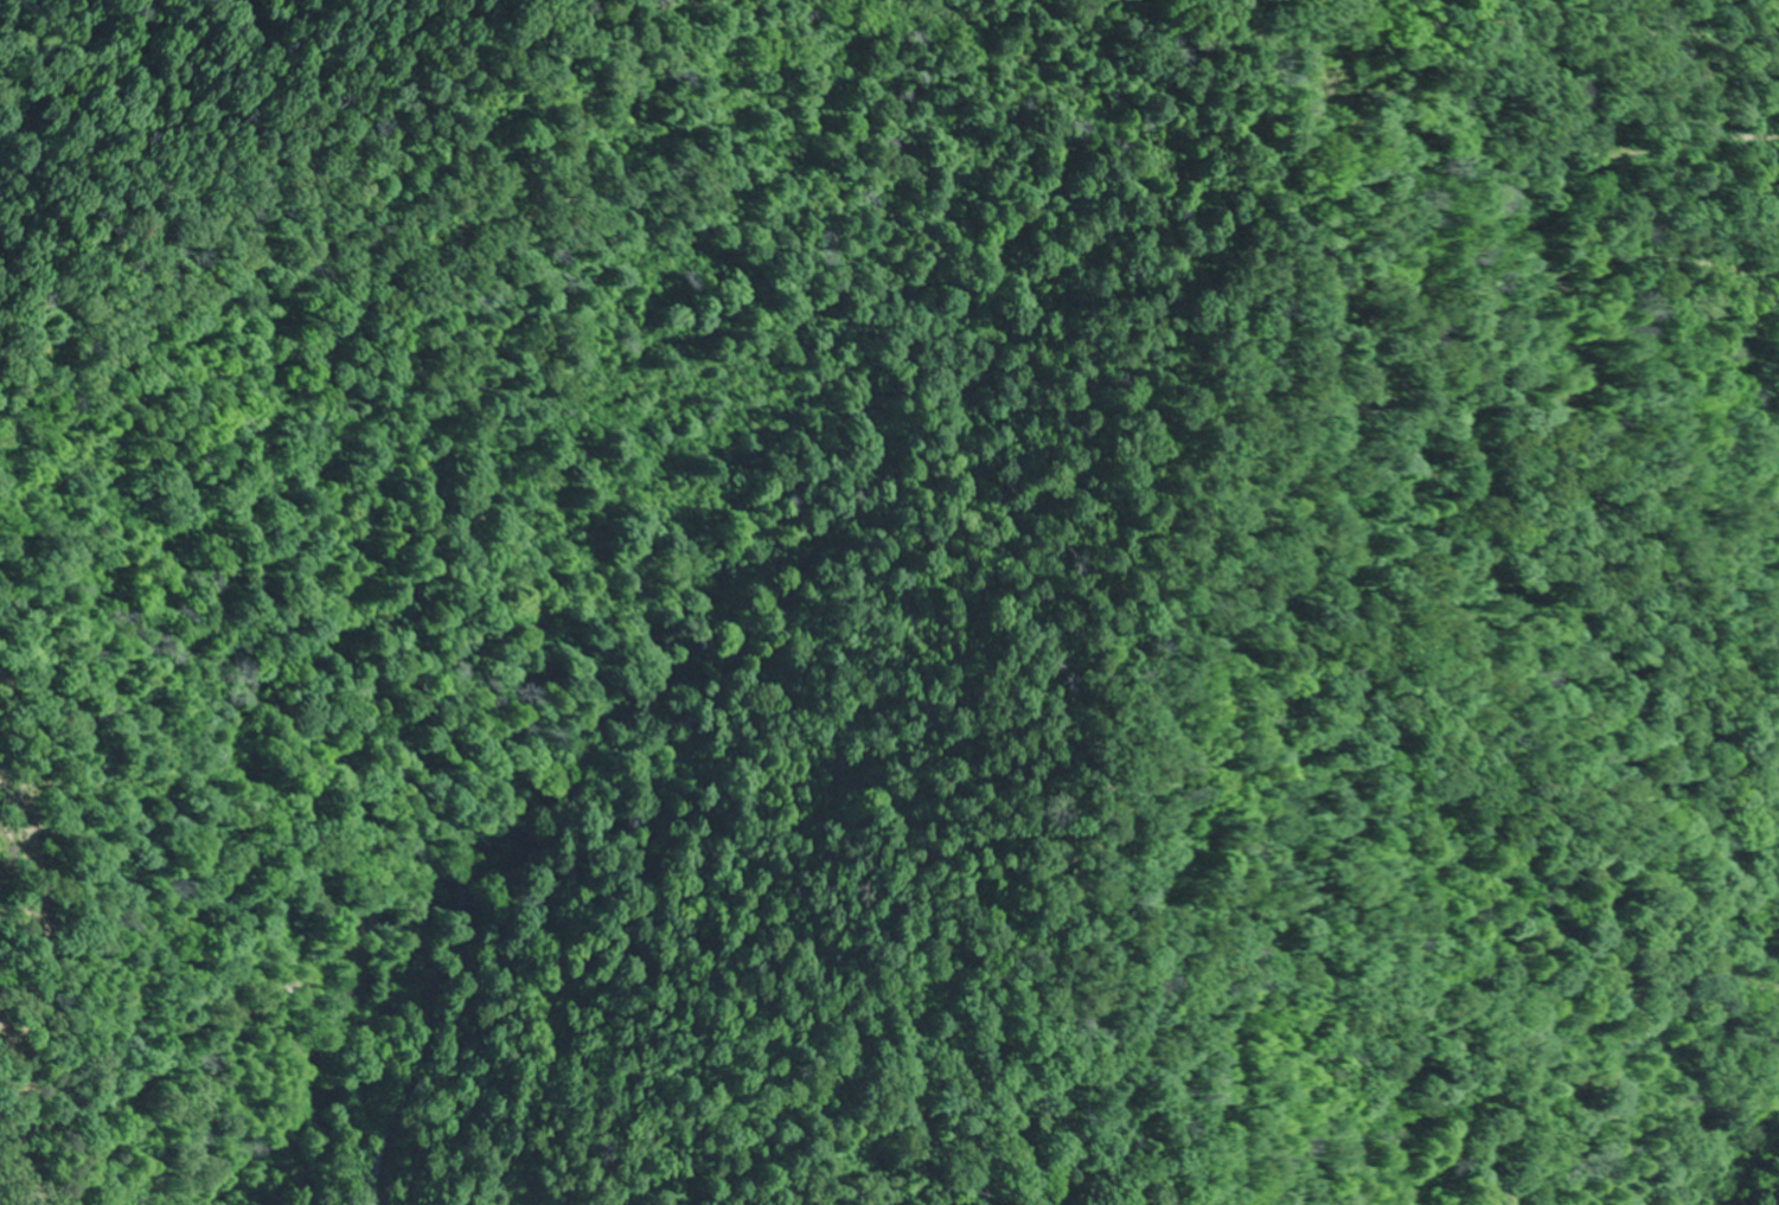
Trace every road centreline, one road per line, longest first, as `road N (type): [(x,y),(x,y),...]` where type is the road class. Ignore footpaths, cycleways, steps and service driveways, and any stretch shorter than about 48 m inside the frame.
road 1 (residential): [(1715,1204),(1778,1084)]

